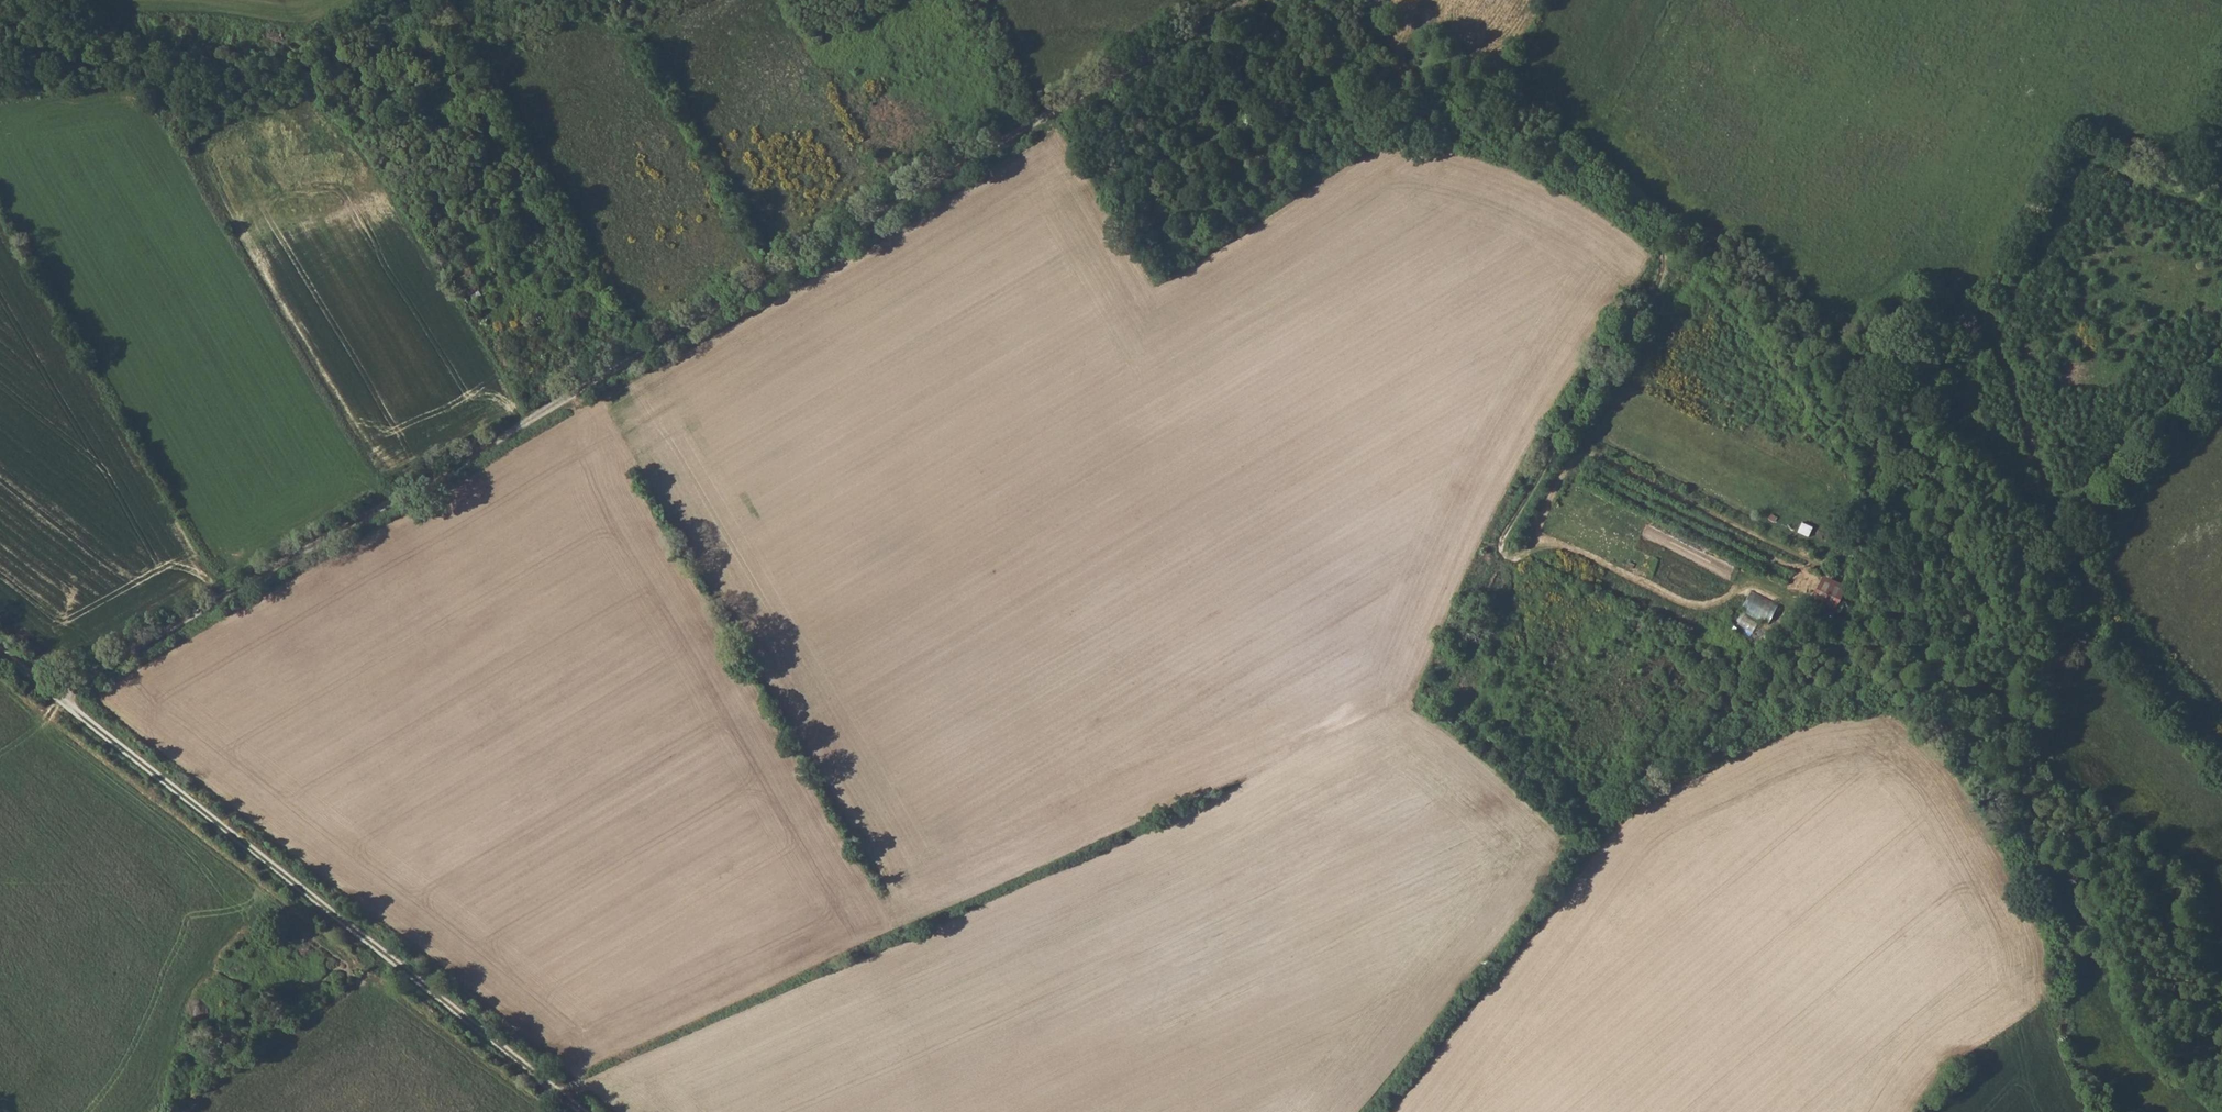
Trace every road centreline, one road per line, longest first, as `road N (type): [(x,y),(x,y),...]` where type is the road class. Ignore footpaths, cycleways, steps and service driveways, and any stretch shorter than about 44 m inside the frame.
road 1 (unclassified): [(1256,0),(58,698)]
road 2 (track): [(1272,0),(1292,29),(1368,95),(1583,171),(1672,253),(1499,544),(1437,702),(1580,834)]
road 3 (track): [(583,1111),(0,654)]

